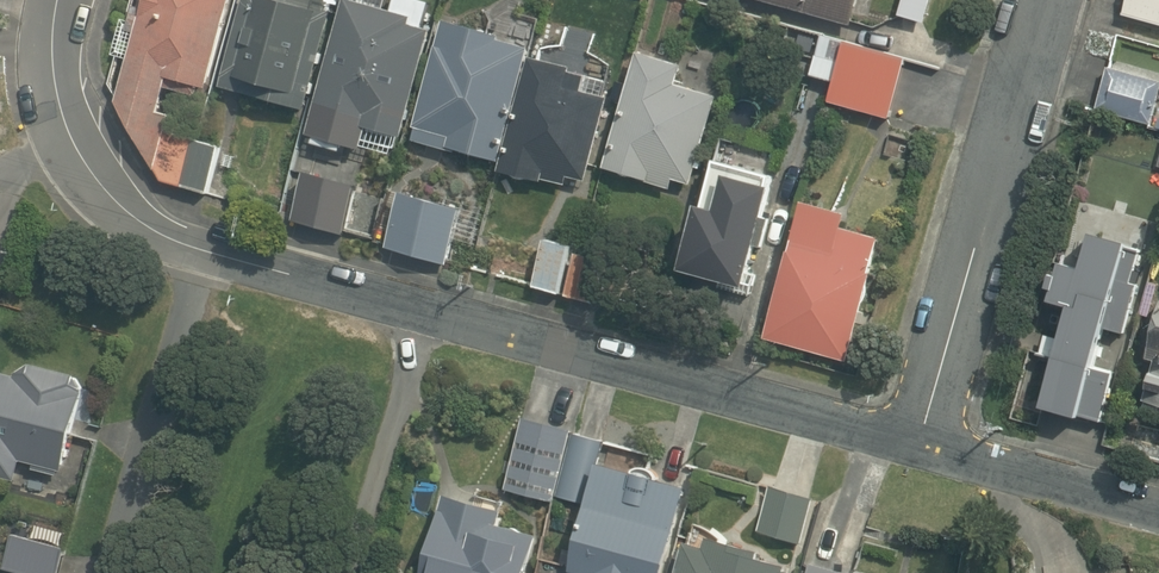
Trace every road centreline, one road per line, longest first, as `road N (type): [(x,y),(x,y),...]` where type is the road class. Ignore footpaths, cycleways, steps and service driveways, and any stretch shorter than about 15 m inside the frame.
road 1 (residential): [(918,439),(205,247)]
road 2 (residential): [(918,439),(1037,0)]
road 3 (residential): [(205,247),(111,572)]
road 4 (residential): [(205,247),(159,231),(70,144),(53,67),(57,0)]
road 5 (residential): [(1158,507),(918,439)]

